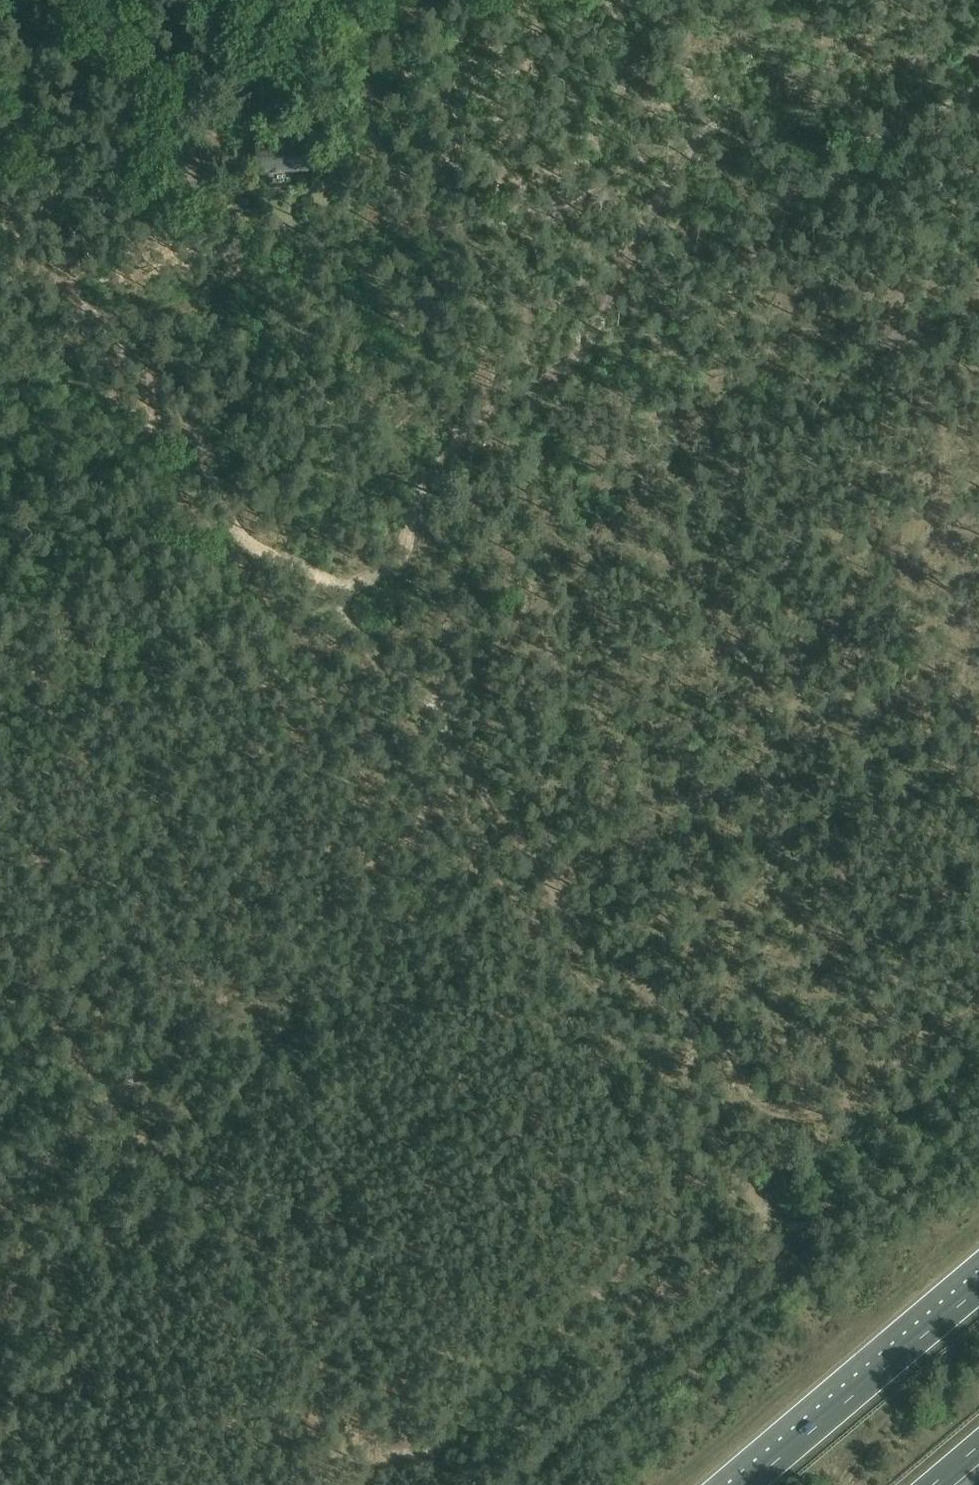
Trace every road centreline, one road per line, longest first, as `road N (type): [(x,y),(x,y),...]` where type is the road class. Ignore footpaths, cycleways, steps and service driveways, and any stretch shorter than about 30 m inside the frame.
road 1 (motorway): [(978,1289),(750,1484)]

